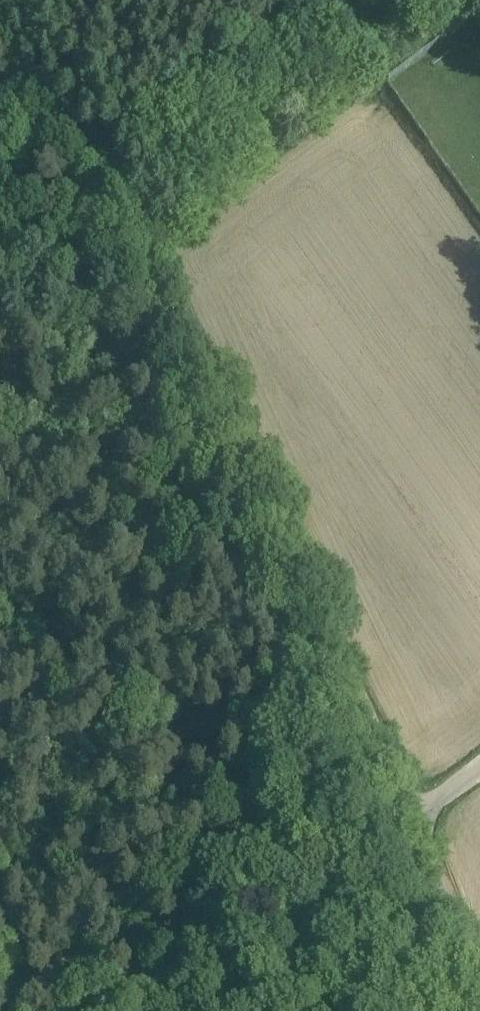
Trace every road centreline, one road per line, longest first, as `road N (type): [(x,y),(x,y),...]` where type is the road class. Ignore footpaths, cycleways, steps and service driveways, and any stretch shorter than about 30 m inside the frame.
road 1 (track): [(421,811),(176,286),(0,22)]
road 2 (unclassified): [(421,811),(479,961)]

